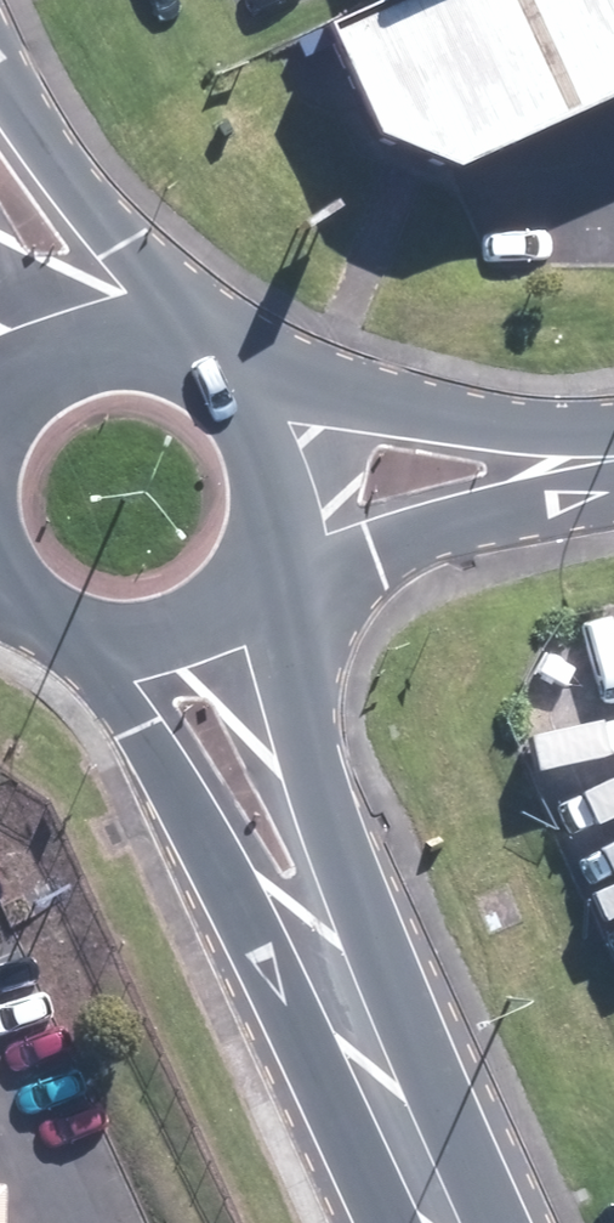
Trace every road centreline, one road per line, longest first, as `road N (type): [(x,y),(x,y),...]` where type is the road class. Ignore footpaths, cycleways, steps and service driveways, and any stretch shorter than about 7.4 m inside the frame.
road 1 (secondary): [(384,1101),(106,644)]
road 2 (secondary): [(246,586),(384,1101)]
road 3 (residential): [(233,393),(439,439),(601,459)]
road 4 (residential): [(601,459),(262,559)]
road 5 (secondary): [(0,87),(197,367)]
road 6 (secondary): [(0,421),(34,381),(86,355),(143,350),(197,367)]
road 7 (secondary): [(233,393),(271,459),(275,510),(262,559)]
road 8 (secondary): [(246,586),(183,634),(106,644)]
road 9 (secondary): [(384,1101),(445,1222)]
road 10 (secondary): [(106,644),(38,616),(4,580)]

